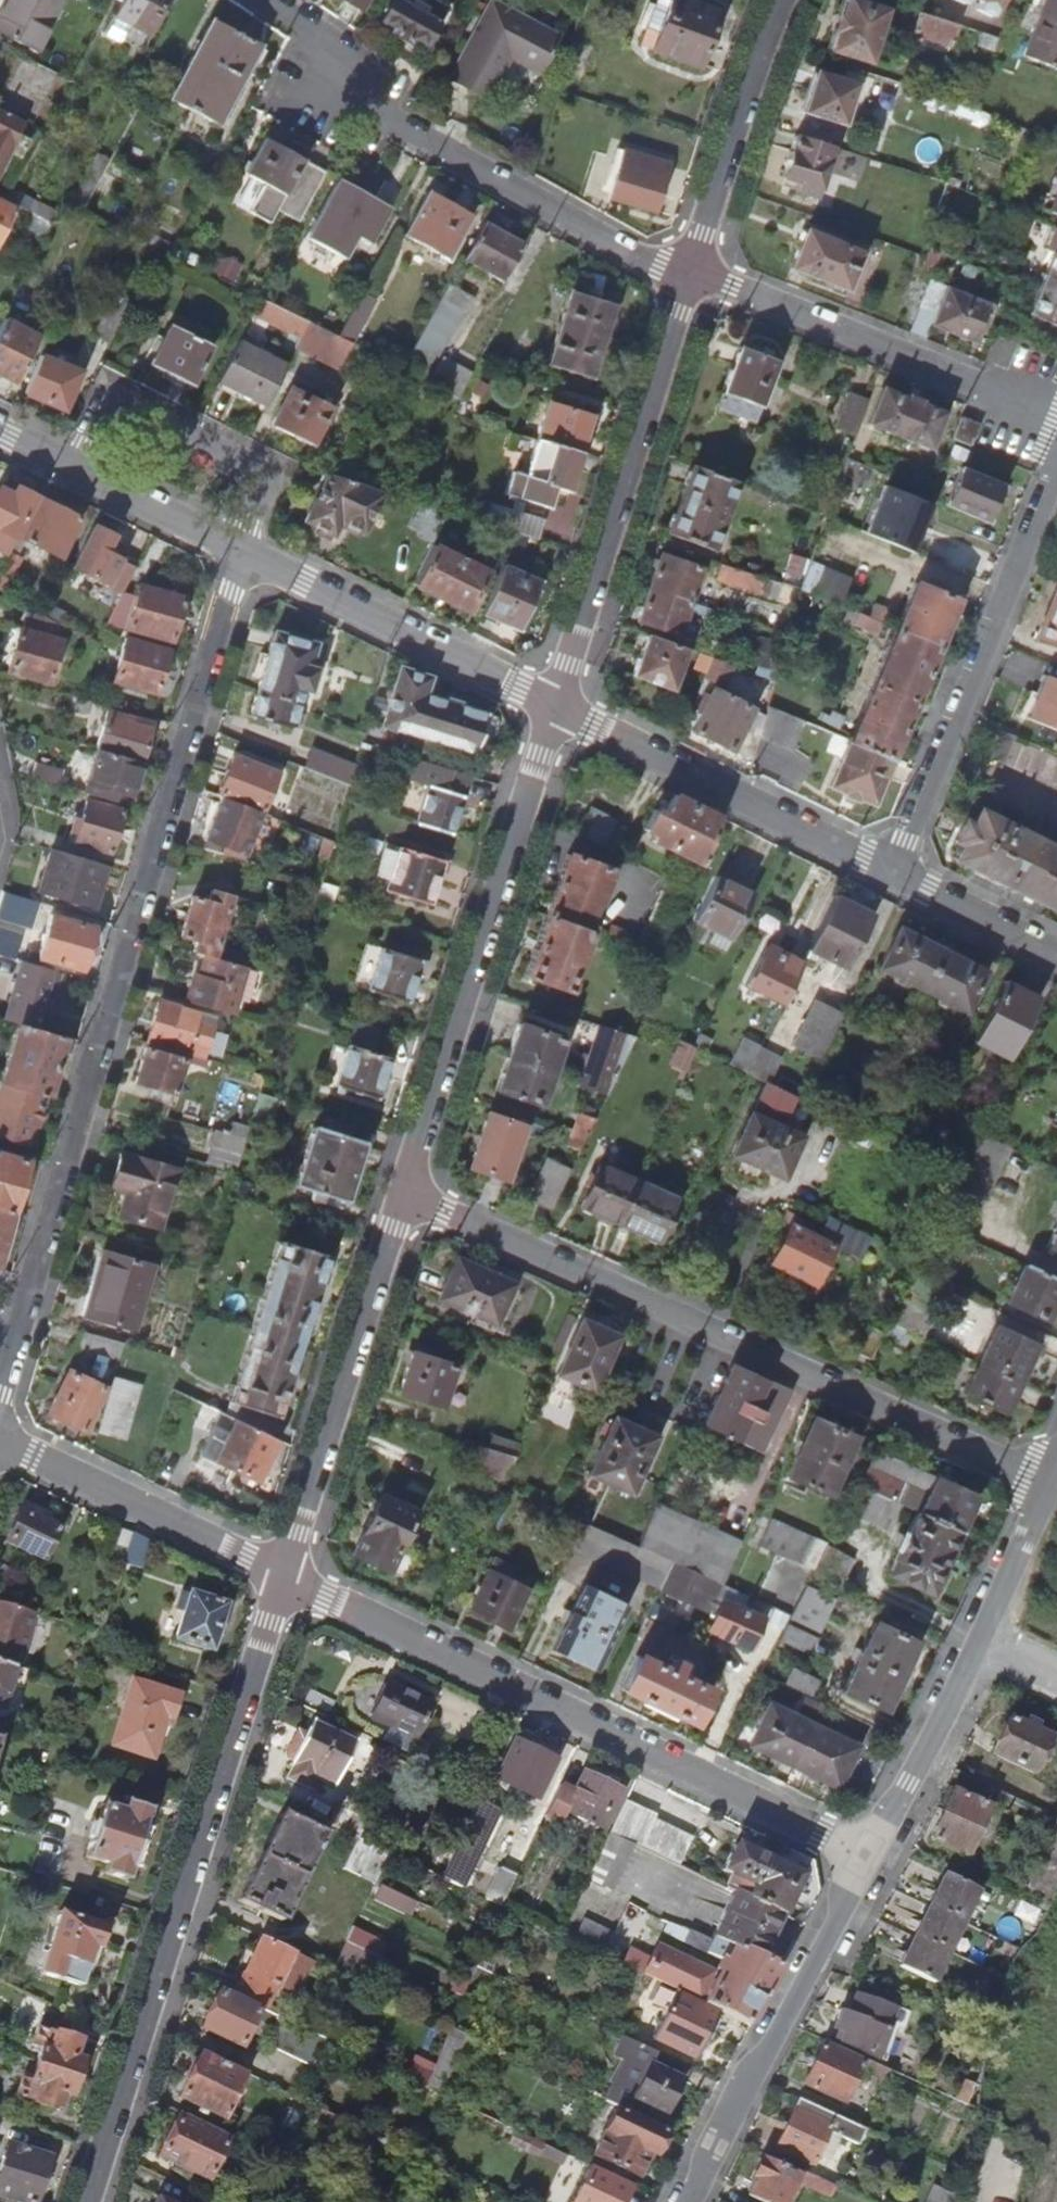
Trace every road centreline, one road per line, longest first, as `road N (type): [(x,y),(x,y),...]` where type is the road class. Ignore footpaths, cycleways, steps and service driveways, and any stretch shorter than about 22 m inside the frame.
road 1 (residential): [(242,550),(0,1399)]
road 2 (residential): [(406,1194),(1053,1481)]
road 3 (residential): [(284,1576),(90,2201)]
road 4 (residential): [(868,1858),(284,1576)]
road 5 (residential): [(269,0),(334,44),(337,90),(636,254),(691,274)]
road 6 (residential): [(556,704),(406,1194)]
road 7 (residential): [(691,274),(556,704)]
road 8 (residential): [(896,876),(1056,476)]
road 9 (residential): [(1053,1481),(868,1858)]
road 10 (residential): [(406,1194),(284,1576)]
road 11 (residential): [(691,274),(1056,414)]
road 12 (residential): [(868,1858),(691,2201)]
road 13 (residential): [(556,704),(896,876)]
road 14 (residential): [(242,550),(556,704)]
road 15 (residential): [(284,1576),(0,1439)]
road 16 (residential): [(77,467),(98,425),(125,408),(254,467),(260,486),(242,550)]
road 17 (residential): [(784,0),(691,274)]
road 18 (residential): [(77,467),(242,550)]
road 19 (residential): [(896,876),(1056,953)]

